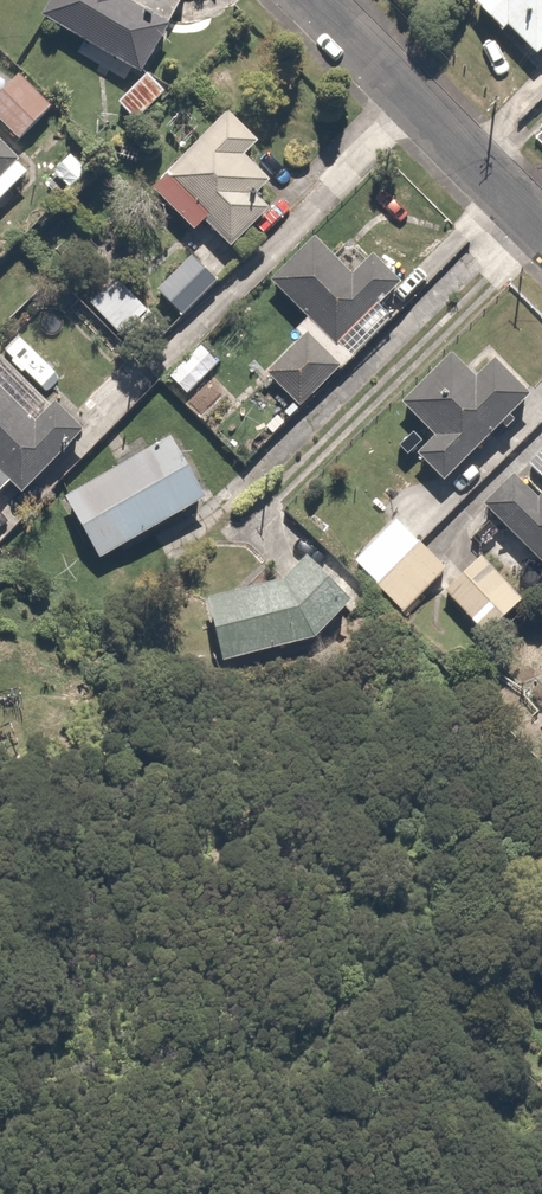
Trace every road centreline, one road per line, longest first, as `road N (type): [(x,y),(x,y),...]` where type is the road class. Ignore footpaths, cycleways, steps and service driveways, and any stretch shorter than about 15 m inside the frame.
road 1 (residential): [(311,0),(541,231)]

